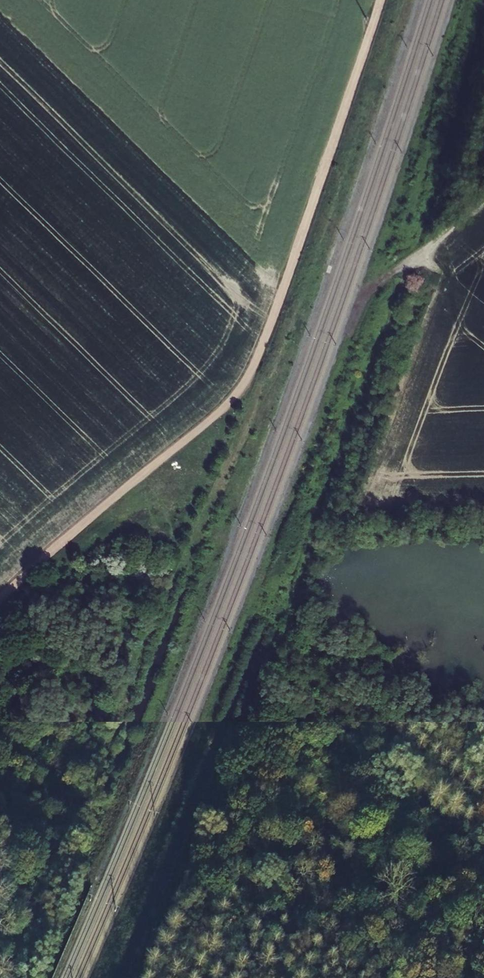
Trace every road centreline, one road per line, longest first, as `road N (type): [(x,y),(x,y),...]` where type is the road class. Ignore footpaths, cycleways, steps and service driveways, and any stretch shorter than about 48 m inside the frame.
road 1 (track): [(377,0),(244,386),(0,600)]
road 2 (track): [(483,201),(409,266),(300,572),(294,622),(205,824)]

